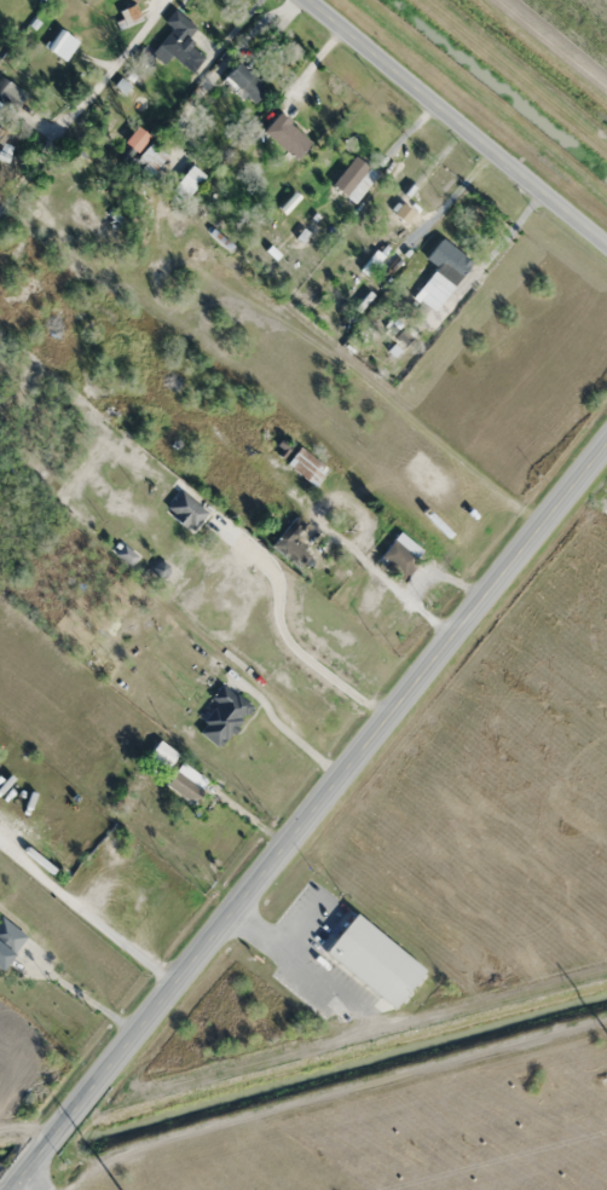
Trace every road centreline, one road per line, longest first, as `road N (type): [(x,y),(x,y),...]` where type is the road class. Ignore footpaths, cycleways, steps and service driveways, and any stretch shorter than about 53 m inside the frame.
road 1 (secondary): [(11,1189),(606,452)]
road 2 (tertiary): [(314,0),(606,242)]

